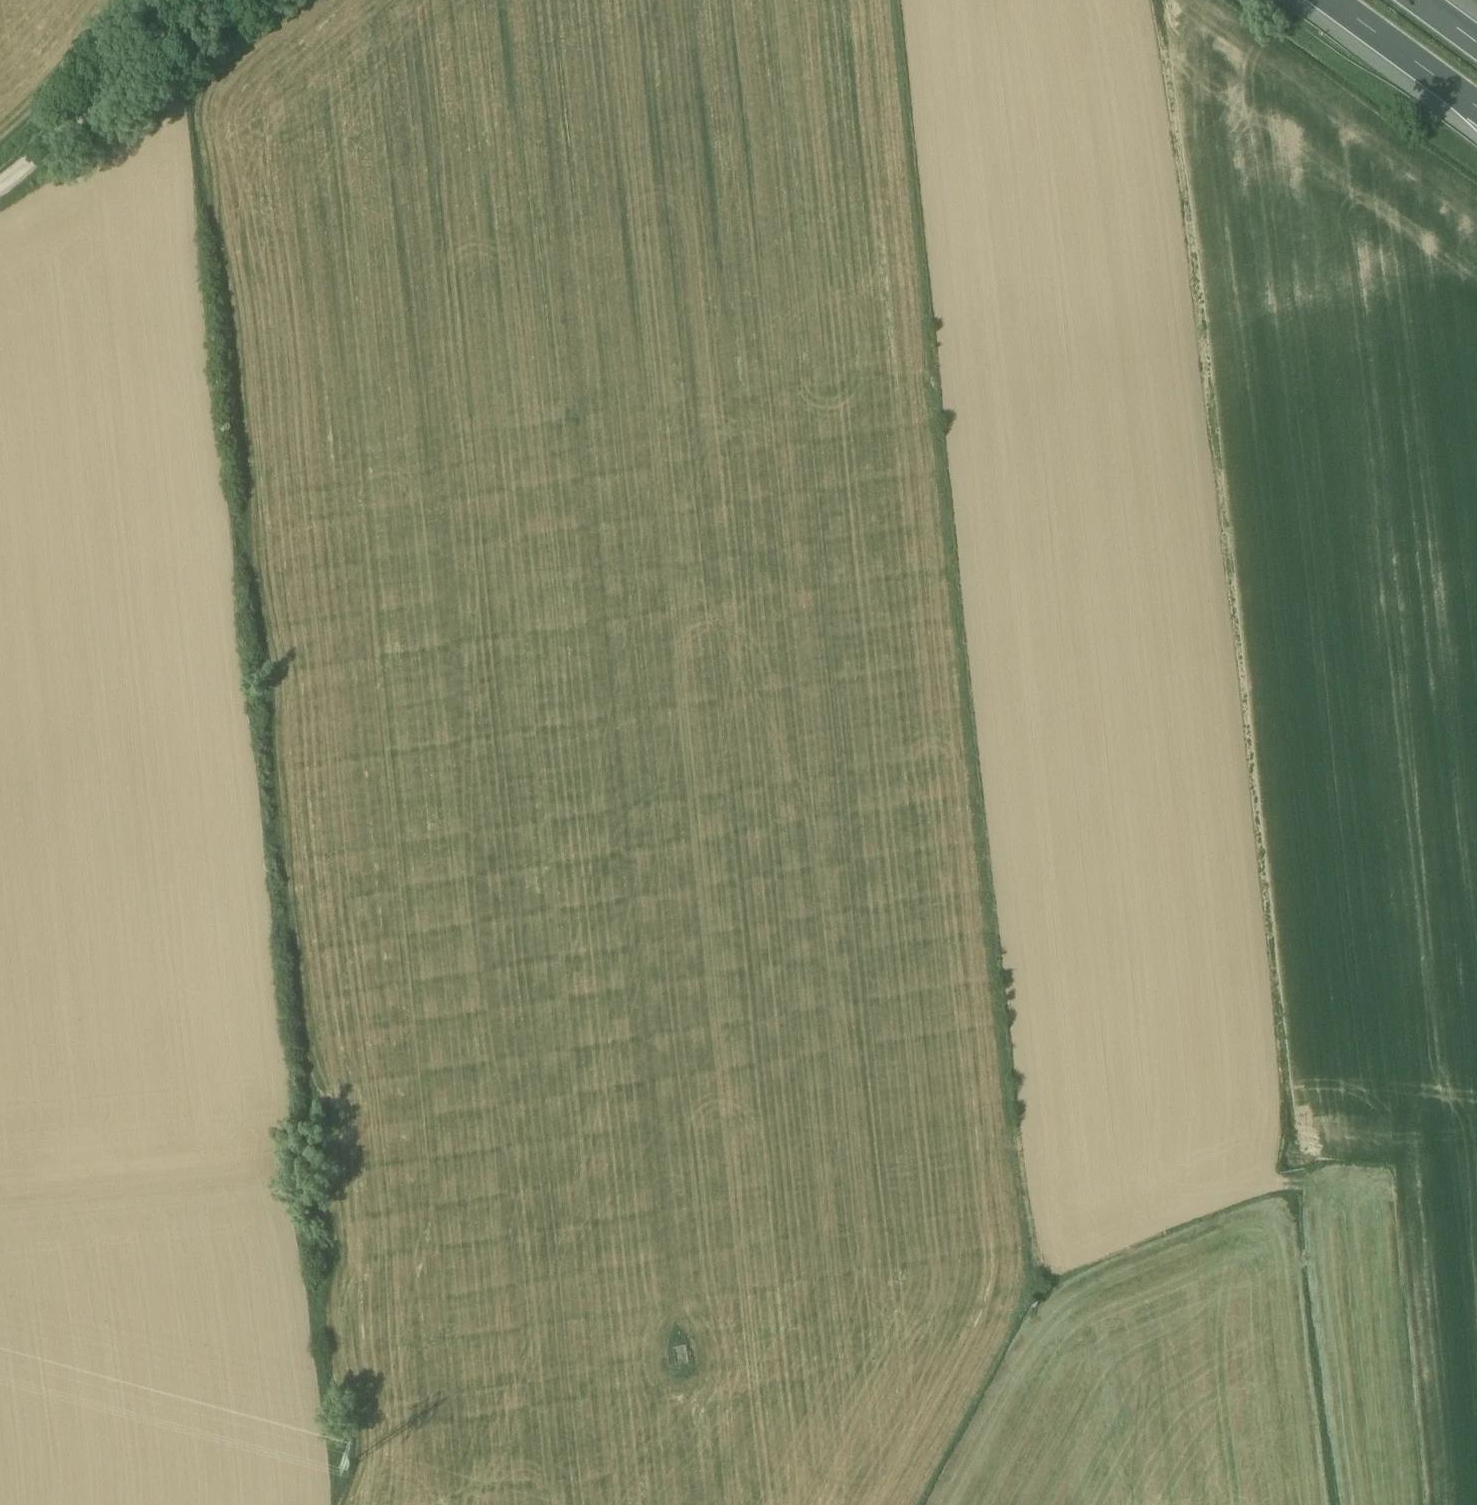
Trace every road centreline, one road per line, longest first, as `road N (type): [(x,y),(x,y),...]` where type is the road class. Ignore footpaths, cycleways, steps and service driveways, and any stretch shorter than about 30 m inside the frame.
road 1 (unclassified): [(206,0),(0,187)]
road 2 (motorway): [(1330,0),(1476,108)]

